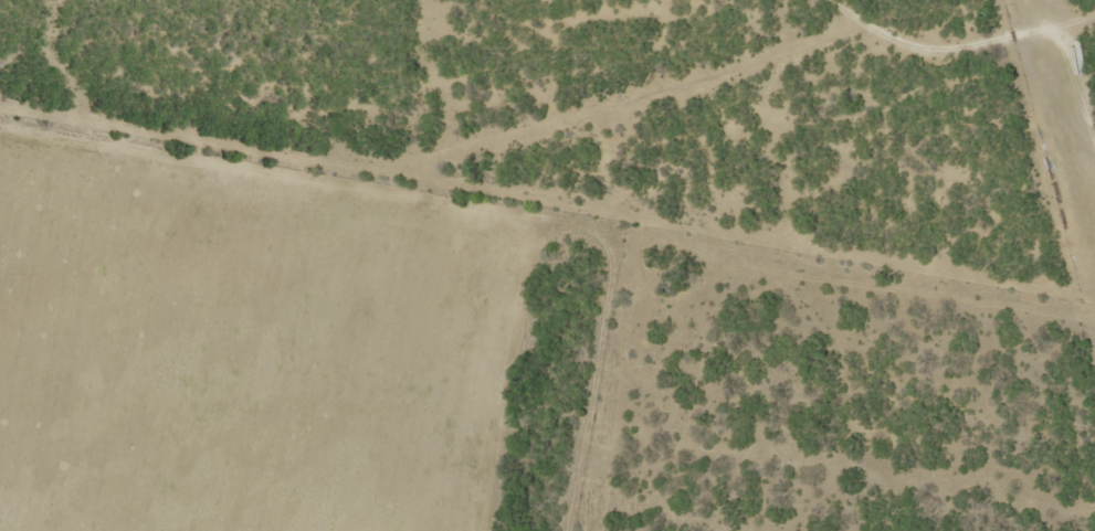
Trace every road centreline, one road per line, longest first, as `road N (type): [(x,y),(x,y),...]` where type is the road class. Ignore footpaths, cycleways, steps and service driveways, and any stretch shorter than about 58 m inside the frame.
road 1 (residential): [(0,401),(1094,78)]
road 2 (track): [(0,97),(576,194),(607,236),(558,530)]

